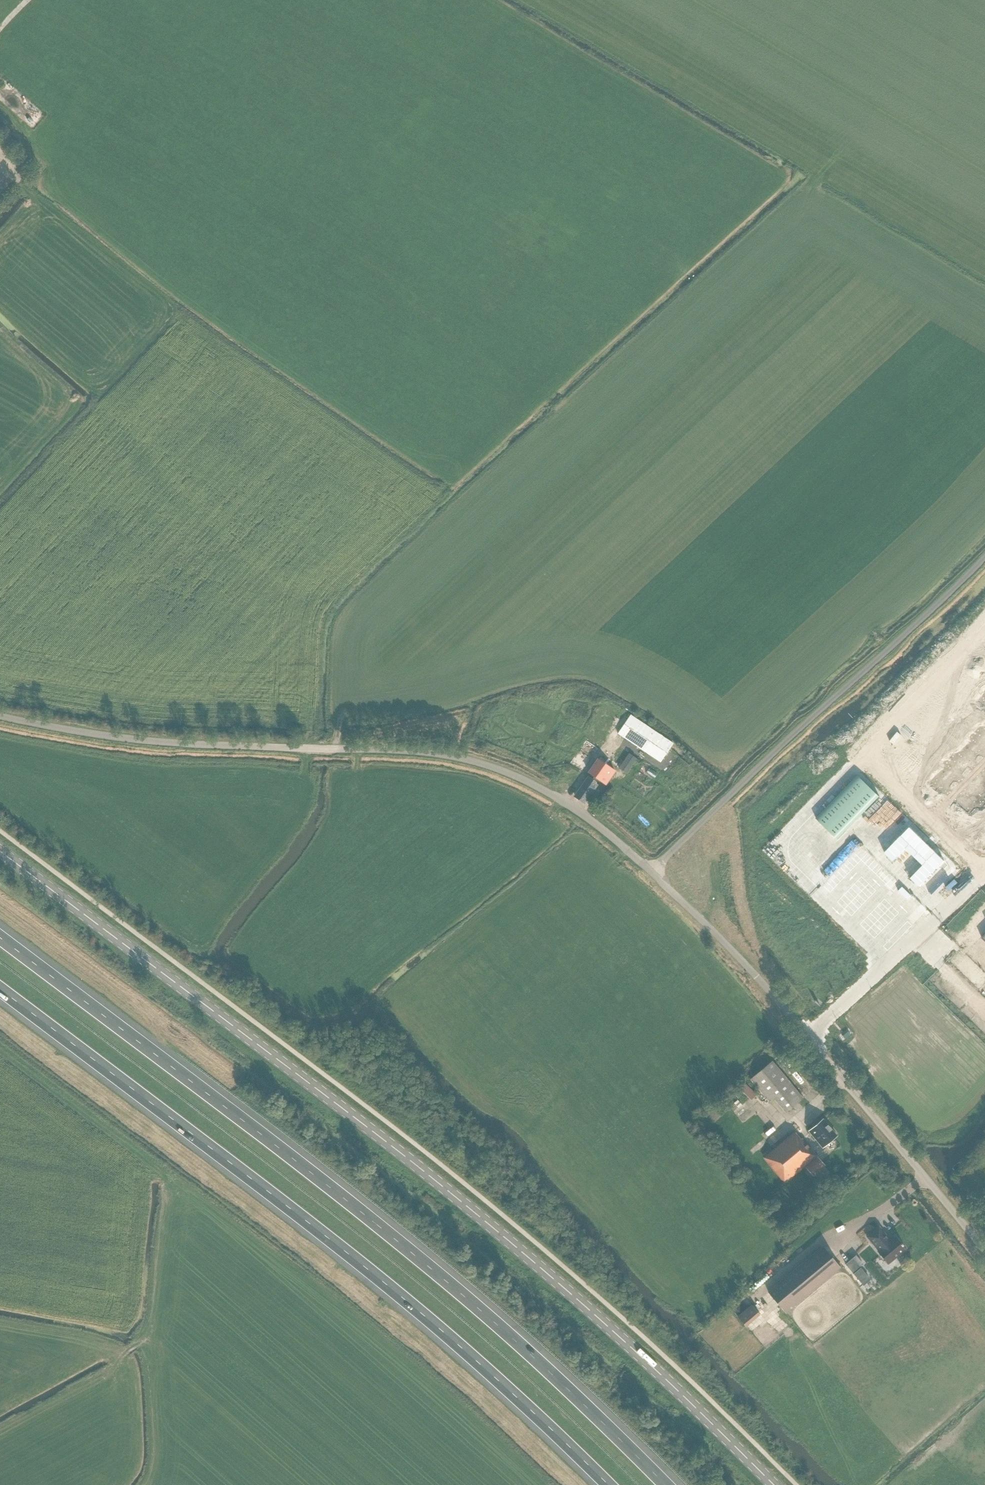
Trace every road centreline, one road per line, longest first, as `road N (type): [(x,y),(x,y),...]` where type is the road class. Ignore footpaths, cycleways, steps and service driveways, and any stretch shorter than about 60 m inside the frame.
road 1 (tertiary): [(774,1484),(487,1222),(0,851)]
road 2 (motorway): [(662,1484),(457,1292),(0,940)]
road 3 (motorway): [(0,992),(281,1203),(492,1377),(605,1484)]
road 4 (unclassified): [(653,872),(539,788),(456,757),(140,741),(0,717)]
road 5 (unclassified): [(984,1258),(737,958),(653,872)]
road 6 (unclassified): [(653,872),(984,555)]
road 7 (track): [(0,1050),(168,1177),(147,1340),(122,1353)]

